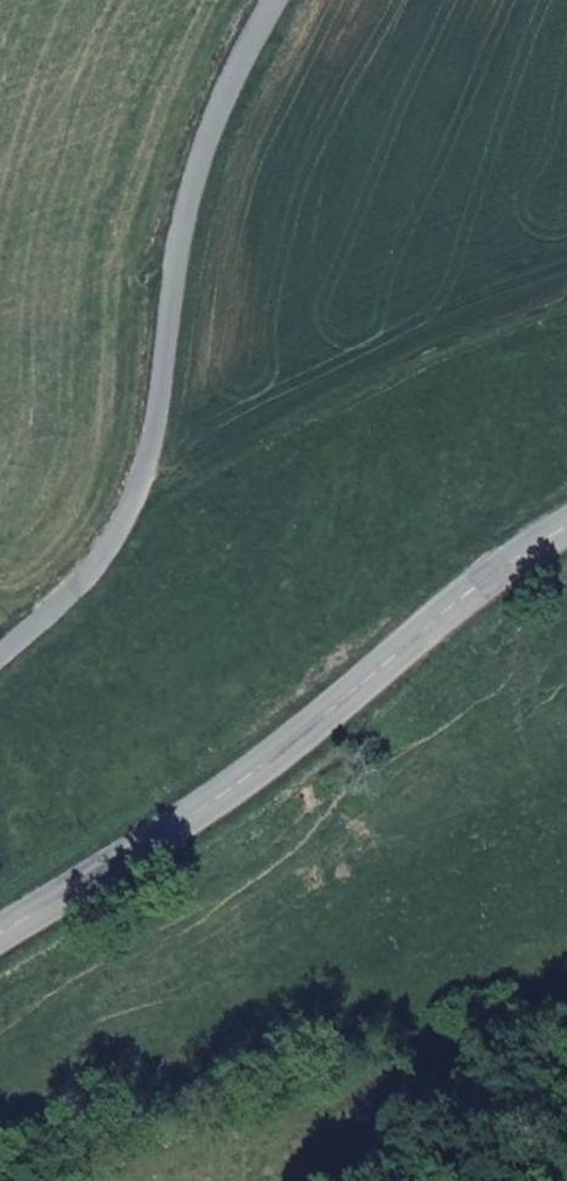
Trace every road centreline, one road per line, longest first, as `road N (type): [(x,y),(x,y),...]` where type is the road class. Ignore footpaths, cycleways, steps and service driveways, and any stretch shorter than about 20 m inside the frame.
road 1 (unclassified): [(0,666),(77,602),(125,517),(160,425),(182,256),(226,75),(279,0)]
road 2 (secondary): [(566,531),(519,558),(159,849),(0,939)]

